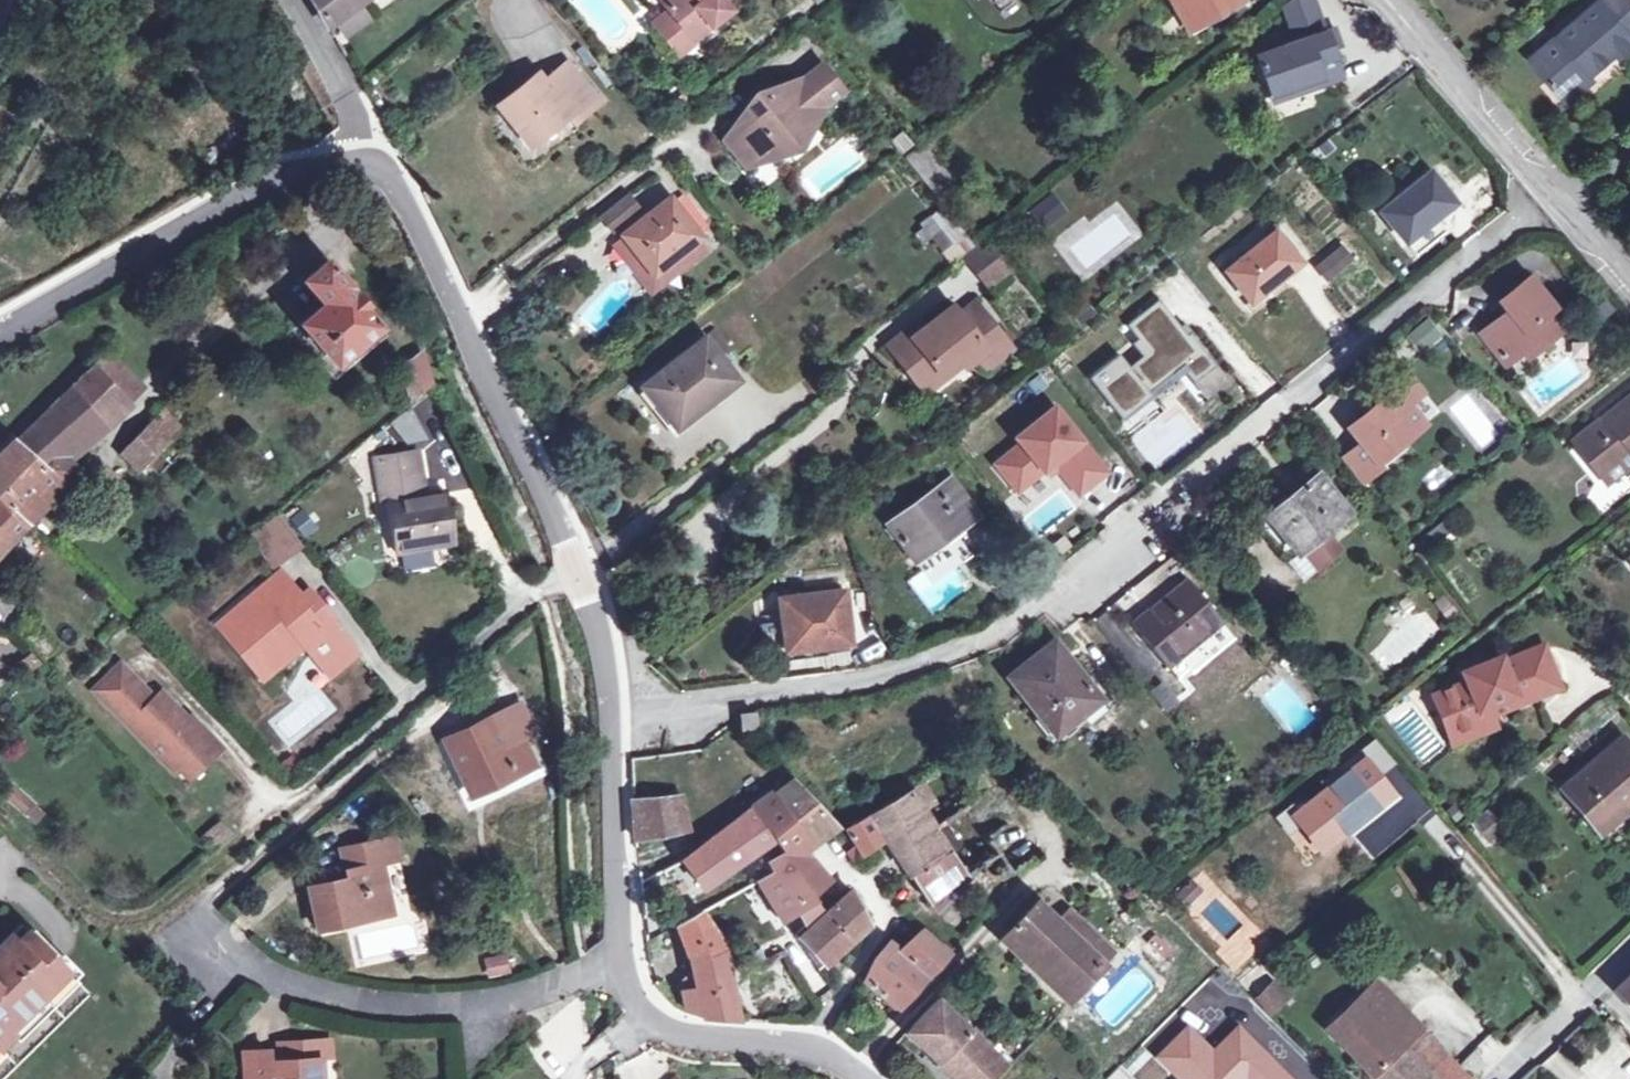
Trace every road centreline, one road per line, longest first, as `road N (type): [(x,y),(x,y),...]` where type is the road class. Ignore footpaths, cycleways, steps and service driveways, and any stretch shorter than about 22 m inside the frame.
road 1 (residential): [(613,722),(918,668),(1043,613),(1256,424),(1531,205)]
road 2 (tertiary): [(356,153),(403,184),(581,565),(611,666),(613,722)]
road 3 (residential): [(197,931),(272,974),(361,1000),(415,1005),(525,994),(624,965)]
road 4 (tertiary): [(0,329),(268,179),(356,153)]
road 5 (residential): [(1629,273),(1547,188),(1526,179),(1389,0)]
road 6 (tertiary): [(613,722),(624,965)]
road 7 (residential): [(816,1050),(881,915),(854,874)]
road 8 (residential): [(1505,1078),(1629,953)]
road 9 (tertiary): [(652,1013),(698,1036),(816,1050)]
road 10 (residential): [(356,153),(342,97),(291,0)]

